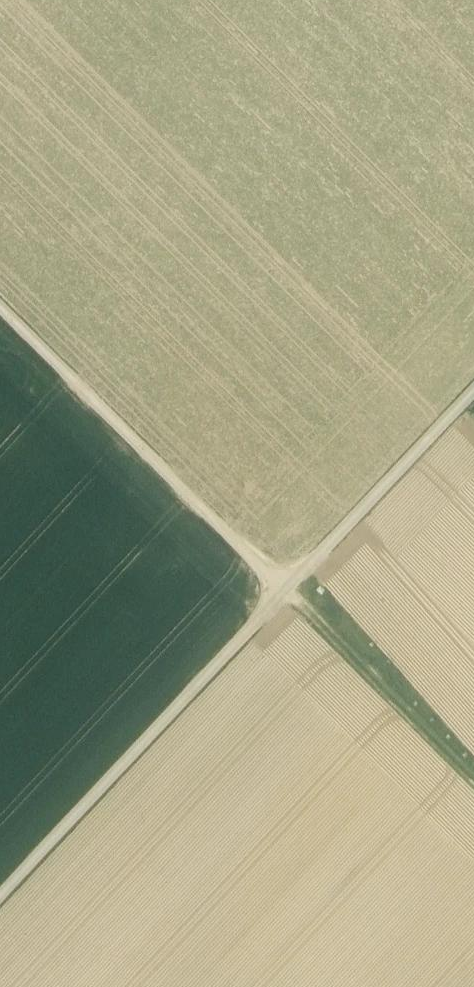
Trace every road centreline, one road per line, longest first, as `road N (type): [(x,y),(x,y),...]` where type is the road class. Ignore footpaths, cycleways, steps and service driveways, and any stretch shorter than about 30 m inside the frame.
road 1 (track): [(288,591),(0,897)]
road 2 (track): [(288,591),(0,303)]
road 3 (track): [(473,392),(288,591)]
road 4 (track): [(473,776),(288,591)]

